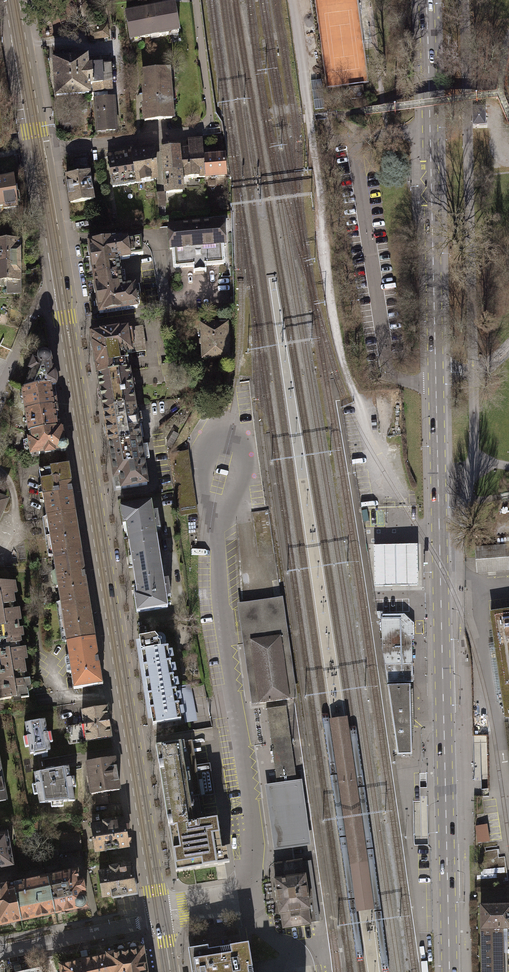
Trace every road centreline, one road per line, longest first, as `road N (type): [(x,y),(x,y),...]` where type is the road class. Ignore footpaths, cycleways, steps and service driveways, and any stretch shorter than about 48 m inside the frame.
road 1 (primary): [(426,0),(449,971)]
road 2 (tertiary): [(61,292),(161,918)]
road 3 (residential): [(0,952),(161,918)]
road 4 (residential): [(38,151),(196,133)]
road 5 (tertiary): [(12,0),(38,151)]
road 6 (tertiary): [(38,151),(61,292)]
road 7 (residential): [(61,292),(44,294),(0,389)]

